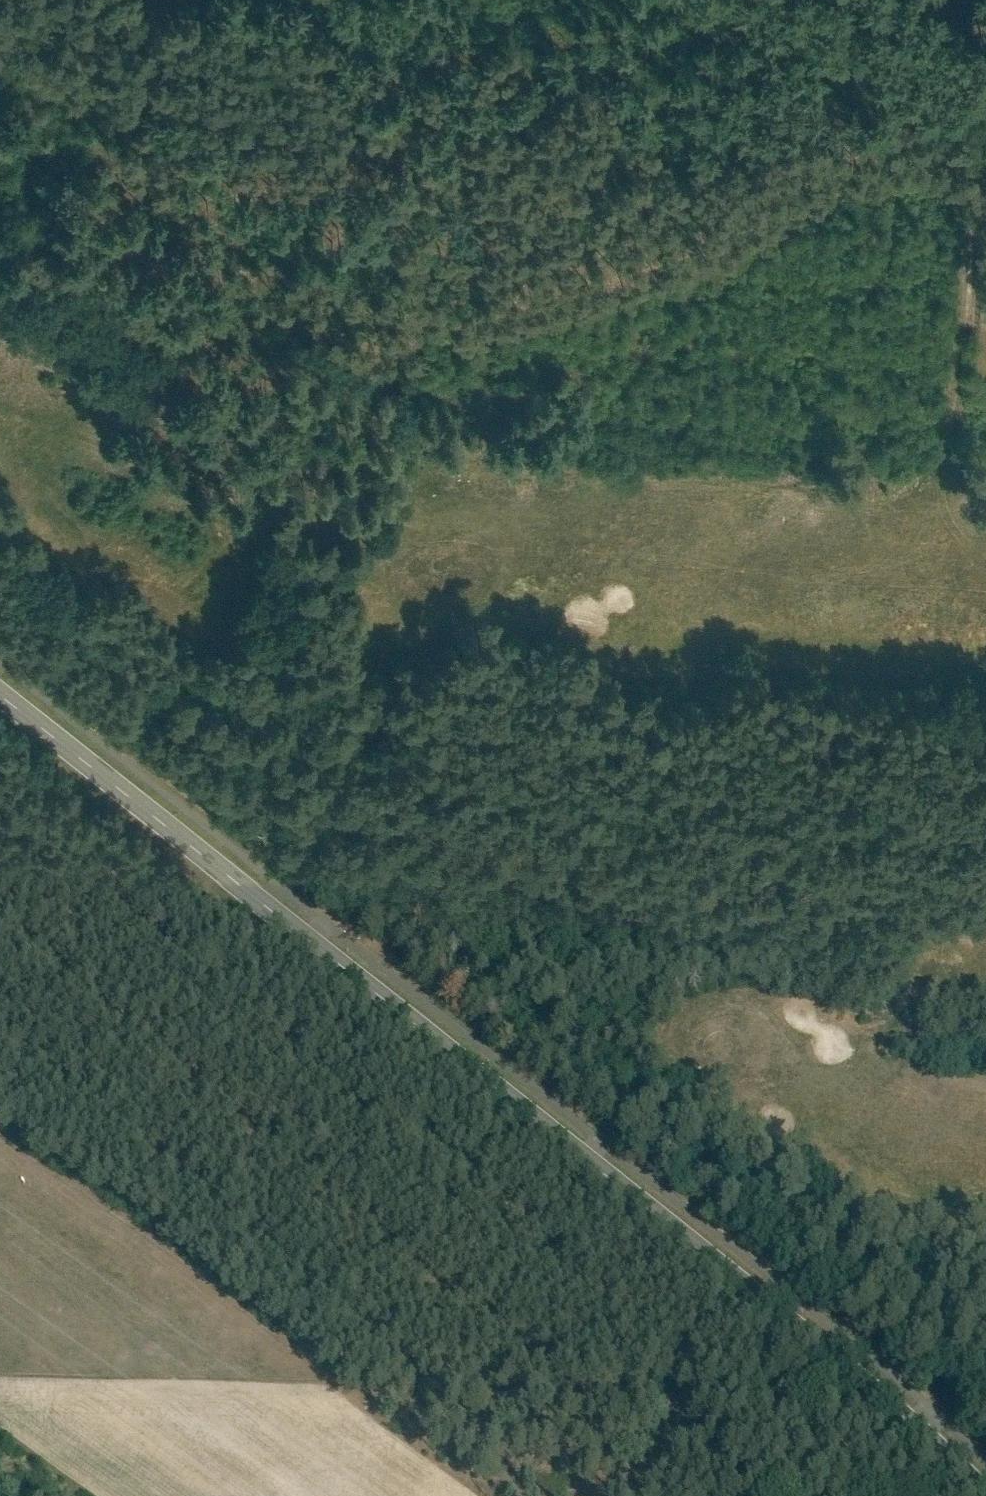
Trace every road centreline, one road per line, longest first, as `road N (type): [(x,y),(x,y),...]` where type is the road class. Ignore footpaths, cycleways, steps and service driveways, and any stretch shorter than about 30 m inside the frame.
road 1 (tertiary): [(0,691),(824,1348),(984,1495)]
road 2 (track): [(0,1376),(329,1380),(473,1396),(674,1403),(748,1420),(779,1415),(841,1364)]

